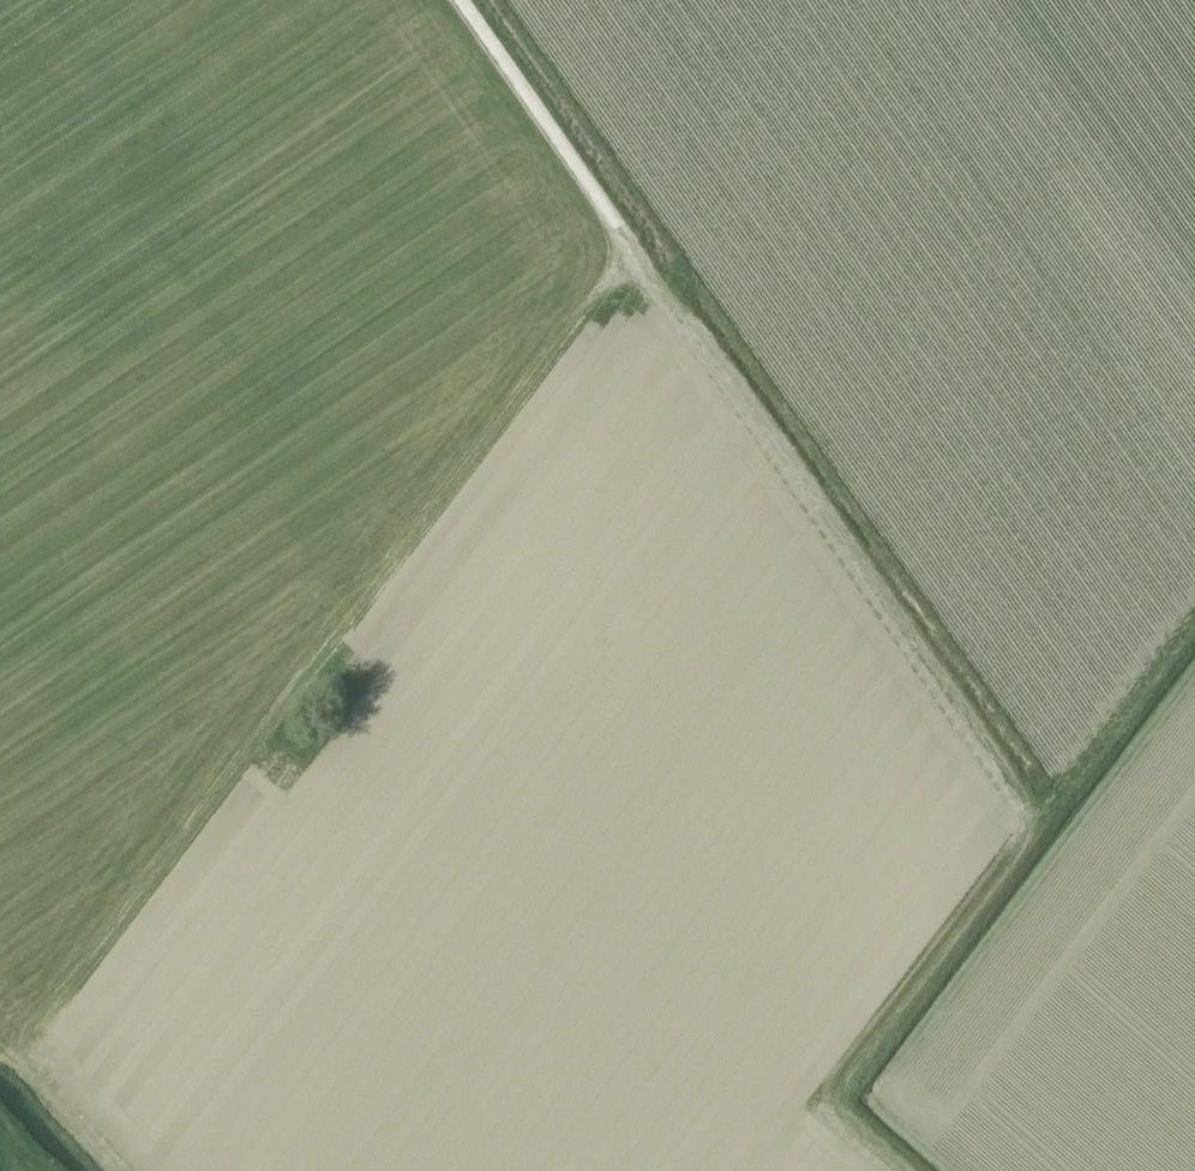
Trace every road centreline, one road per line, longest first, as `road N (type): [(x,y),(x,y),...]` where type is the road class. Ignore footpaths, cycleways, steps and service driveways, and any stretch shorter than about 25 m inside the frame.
road 1 (track): [(462,0),(620,226)]

